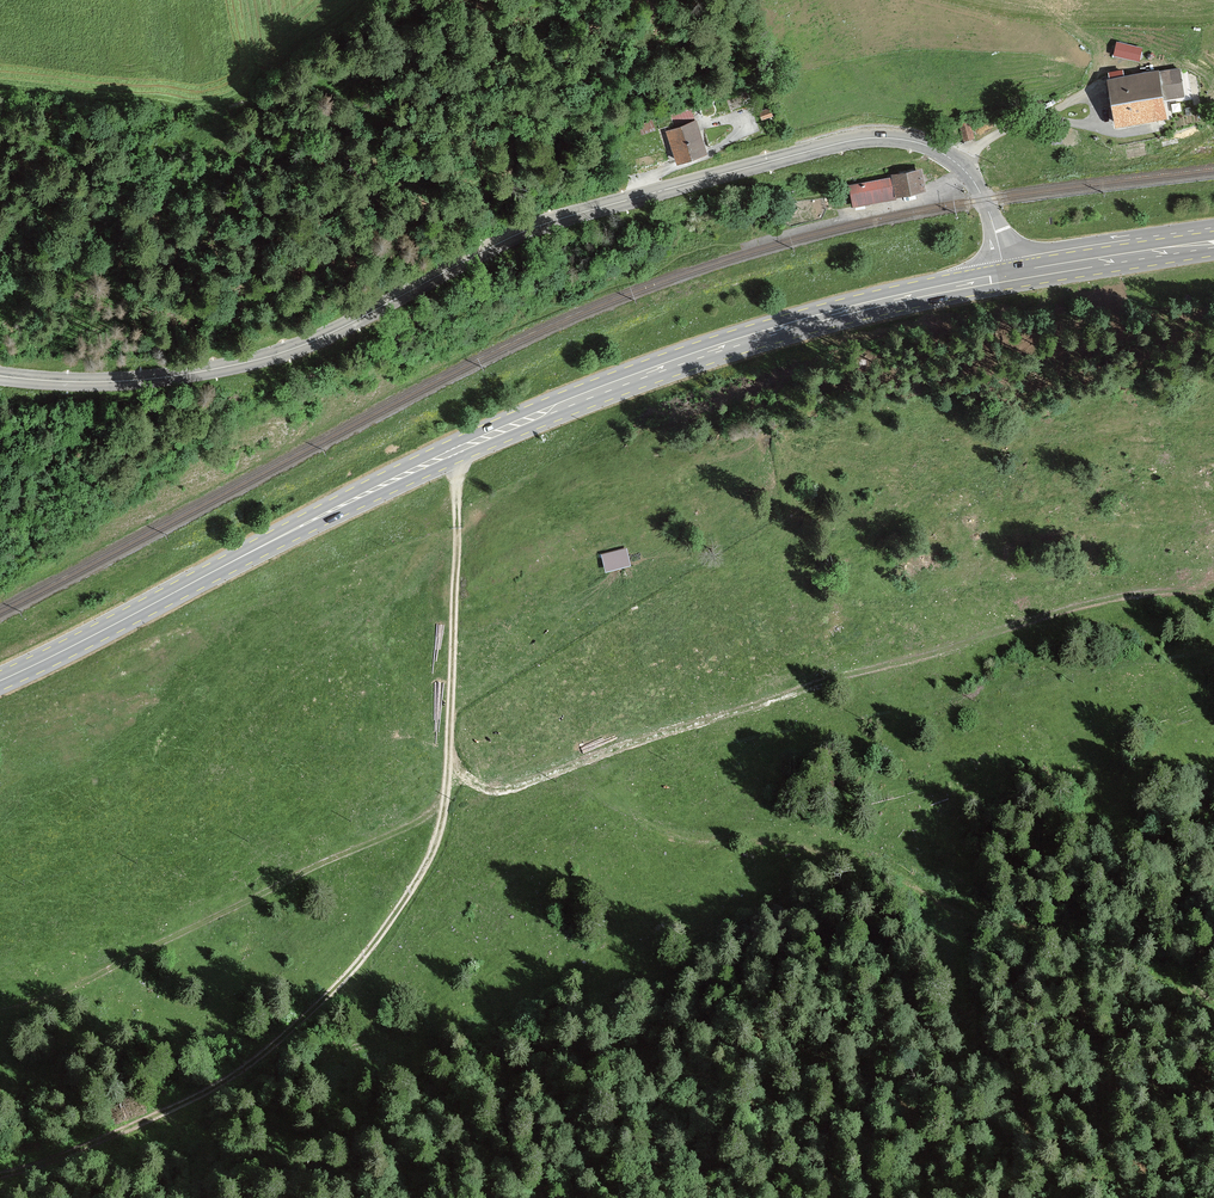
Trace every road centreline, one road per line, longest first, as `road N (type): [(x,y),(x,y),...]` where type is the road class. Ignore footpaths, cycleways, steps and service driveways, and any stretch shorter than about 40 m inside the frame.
road 1 (tertiary): [(1006,276),(984,200),(961,166),(912,142),(863,139),(556,220),(338,330),(219,371),(107,383),(0,377)]
road 2 (primary): [(1006,276),(765,333),(604,387),(456,450),(0,682)]
road 3 (track): [(1213,597),(1137,599),(517,786),(453,780)]
road 4 (track): [(1213,995),(988,917),(846,854),(754,831),(702,835),(567,770)]
road 5 (track): [(453,780),(416,895),(359,974),(206,1092),(76,1153),(0,1176)]
road 6 (track): [(0,1009),(134,958),(448,808)]
road 7 (track): [(453,780),(456,450)]
road 8 (primary): [(1213,244),(1006,276)]

